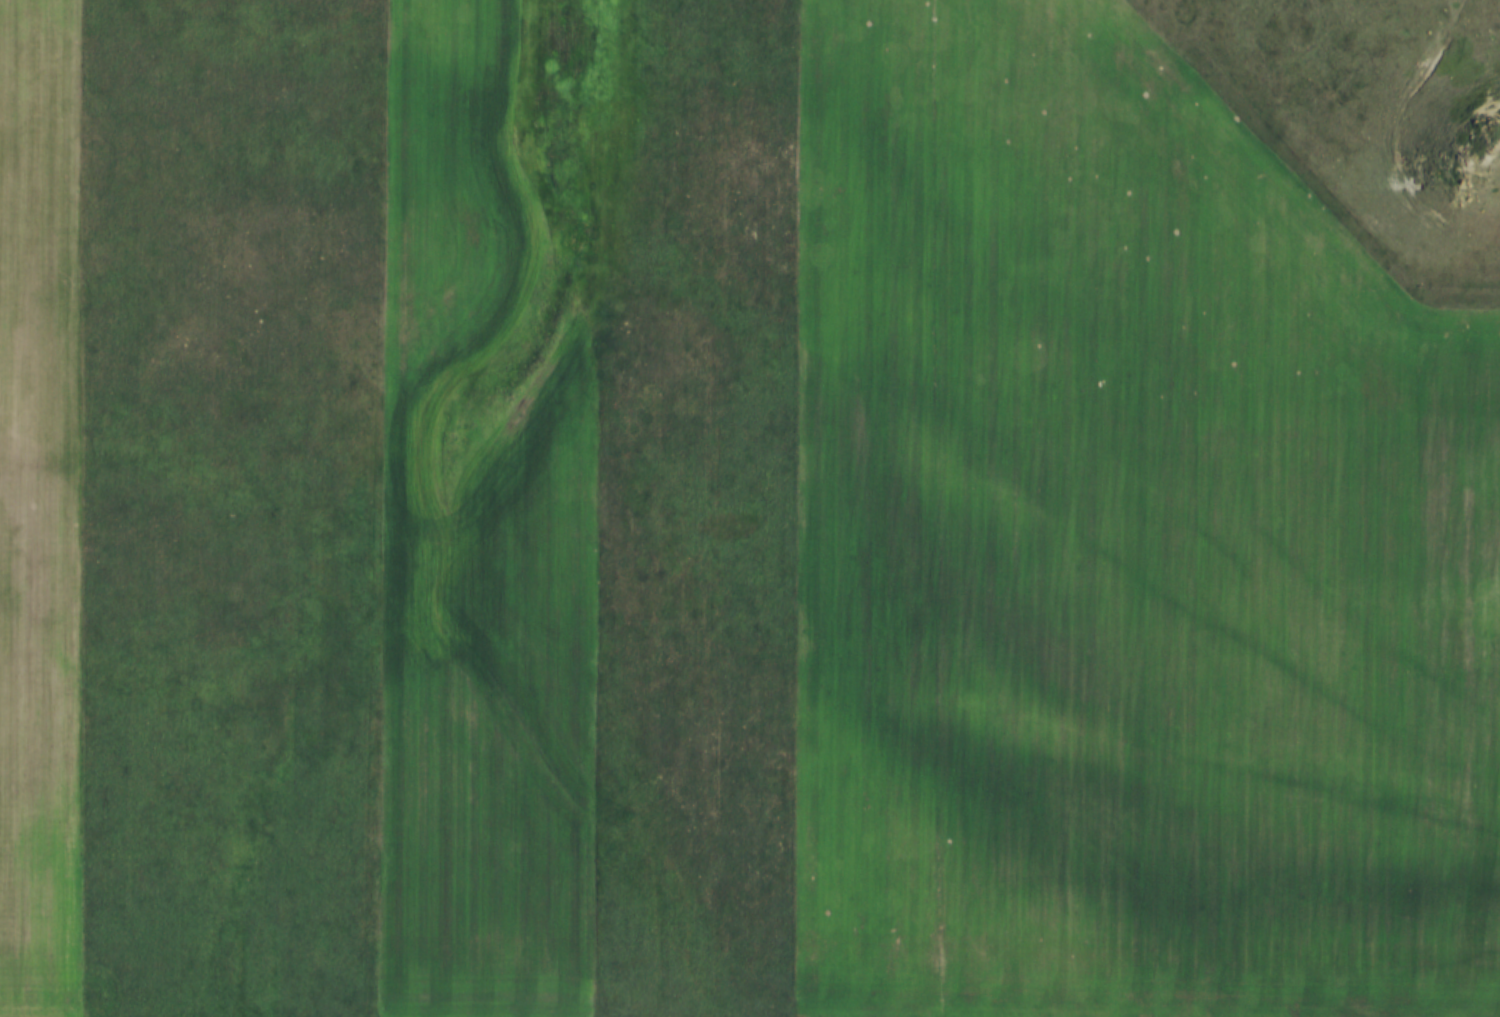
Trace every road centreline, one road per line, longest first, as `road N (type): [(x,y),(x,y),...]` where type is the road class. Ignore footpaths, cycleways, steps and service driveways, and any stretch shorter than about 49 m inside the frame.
road 1 (track): [(1499,254),(1467,246),(1422,219),(1395,182),(1391,146),(1403,105),(1461,0)]

